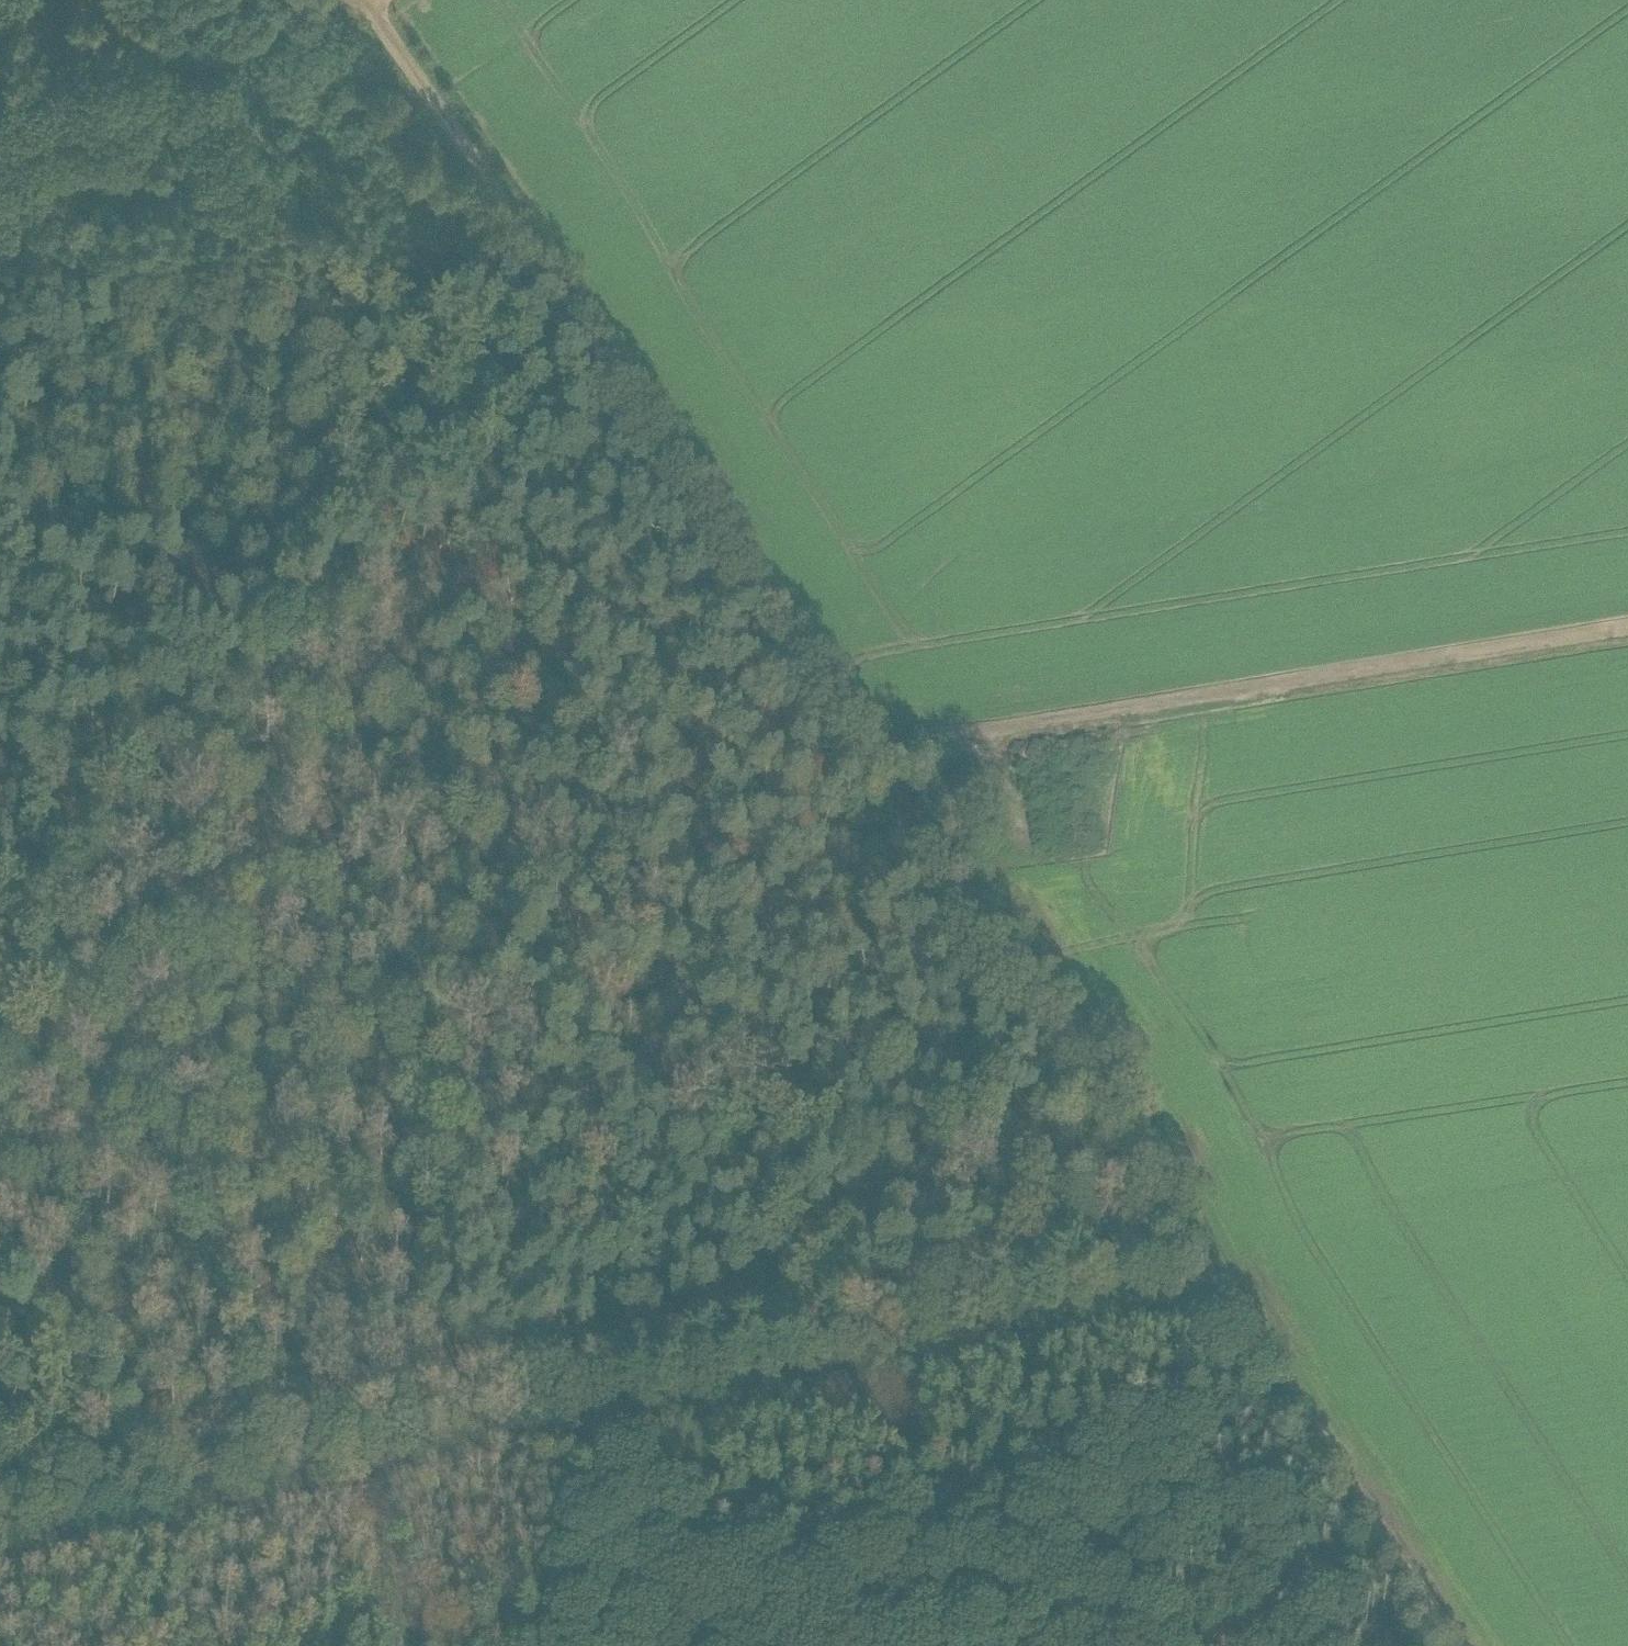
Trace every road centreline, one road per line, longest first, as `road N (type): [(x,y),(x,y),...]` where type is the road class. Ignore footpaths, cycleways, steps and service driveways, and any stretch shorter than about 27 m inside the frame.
road 1 (track): [(1443,1645),(967,890),(370,0)]
road 2 (track): [(876,1372),(160,72)]
road 3 (track): [(833,1290),(0,1465)]
road 4 (track): [(868,747),(1627,628)]
road 5 (track): [(374,1484),(876,1372)]
road 6 (track): [(374,1484),(0,1559)]
road 7 (track): [(876,1372),(1226,1297)]
road 8 (track): [(160,72),(358,0)]
road 9 (track): [(0,130),(160,72)]

